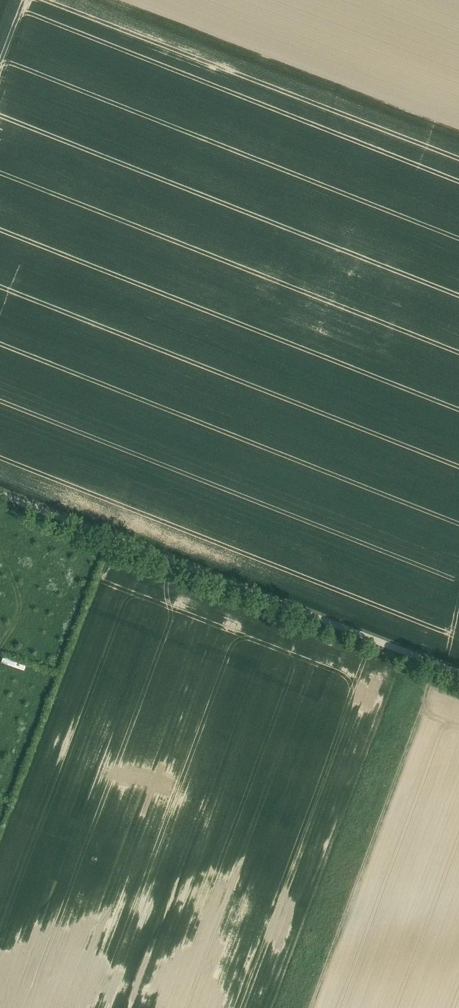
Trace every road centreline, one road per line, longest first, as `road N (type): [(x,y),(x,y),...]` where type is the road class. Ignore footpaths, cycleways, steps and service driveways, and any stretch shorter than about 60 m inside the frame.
road 1 (unclassified): [(458,673),(0,491)]

